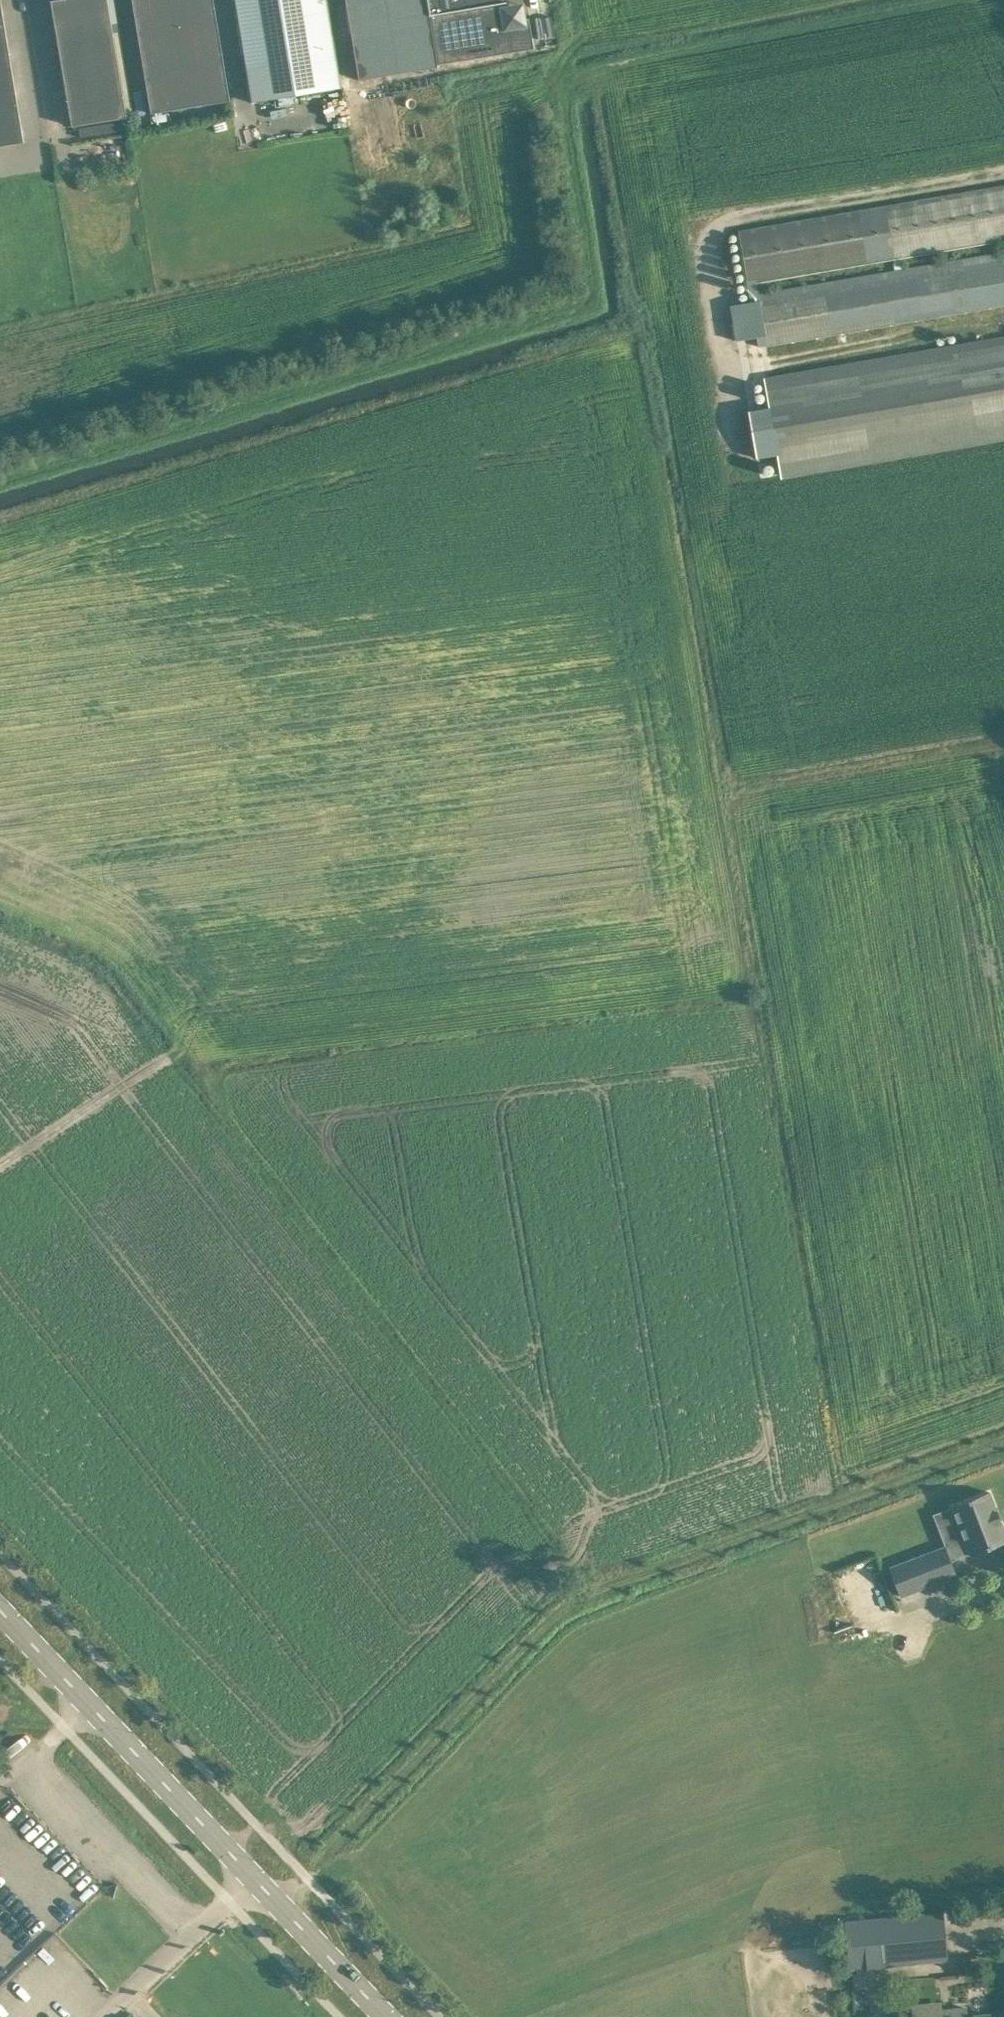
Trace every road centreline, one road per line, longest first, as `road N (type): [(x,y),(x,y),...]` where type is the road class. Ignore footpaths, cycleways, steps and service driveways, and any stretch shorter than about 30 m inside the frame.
road 1 (track): [(1003,1441),(583,1598),(485,1688),(347,1837),(329,1867)]
road 2 (tertiary): [(392,2016),(0,1607)]

